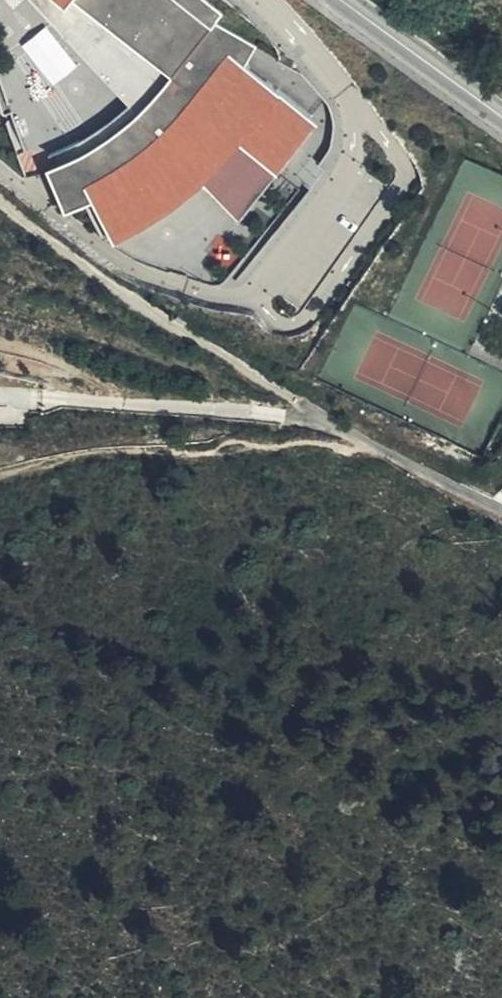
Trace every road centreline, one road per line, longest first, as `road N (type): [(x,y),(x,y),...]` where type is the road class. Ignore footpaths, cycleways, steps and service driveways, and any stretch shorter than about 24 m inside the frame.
road 1 (track): [(0,205),(43,247),(321,421)]
road 2 (residential): [(321,421),(501,509)]
road 3 (tertiary): [(501,116),(344,0)]

